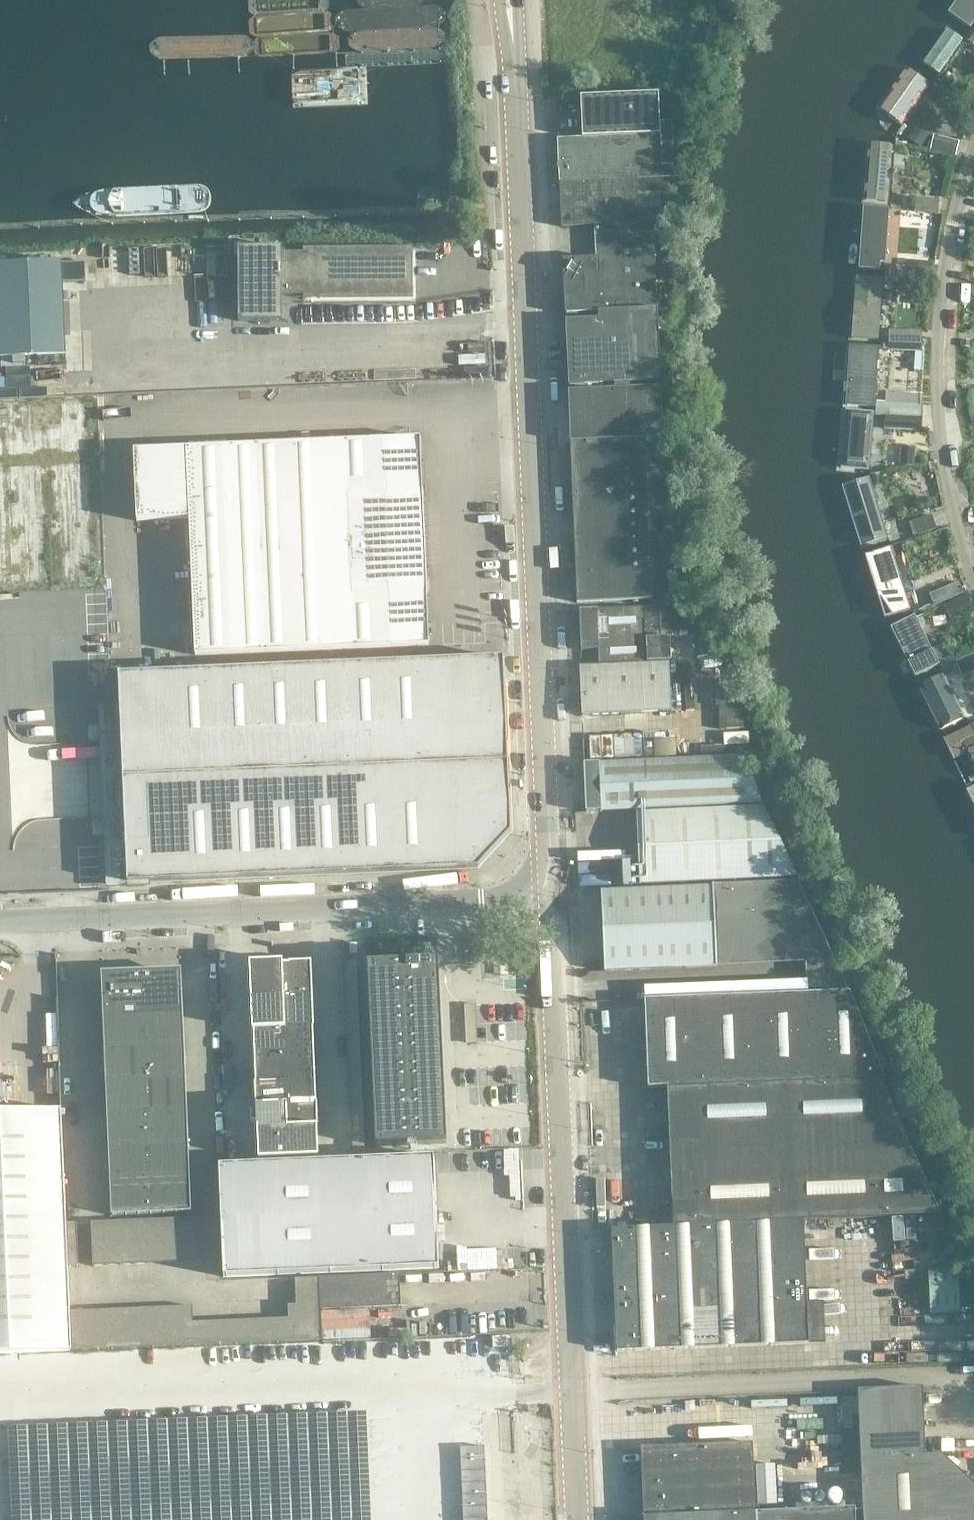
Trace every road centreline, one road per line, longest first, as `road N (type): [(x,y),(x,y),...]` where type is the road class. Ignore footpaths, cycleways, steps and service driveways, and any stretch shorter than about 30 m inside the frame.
road 1 (unclassified): [(550,899),(510,0)]
road 2 (unclassified): [(577,1519),(550,899)]
road 3 (unclassified): [(0,922),(550,899)]
road 4 (residential): [(973,579),(951,498),(939,391),(954,226),(973,160)]

